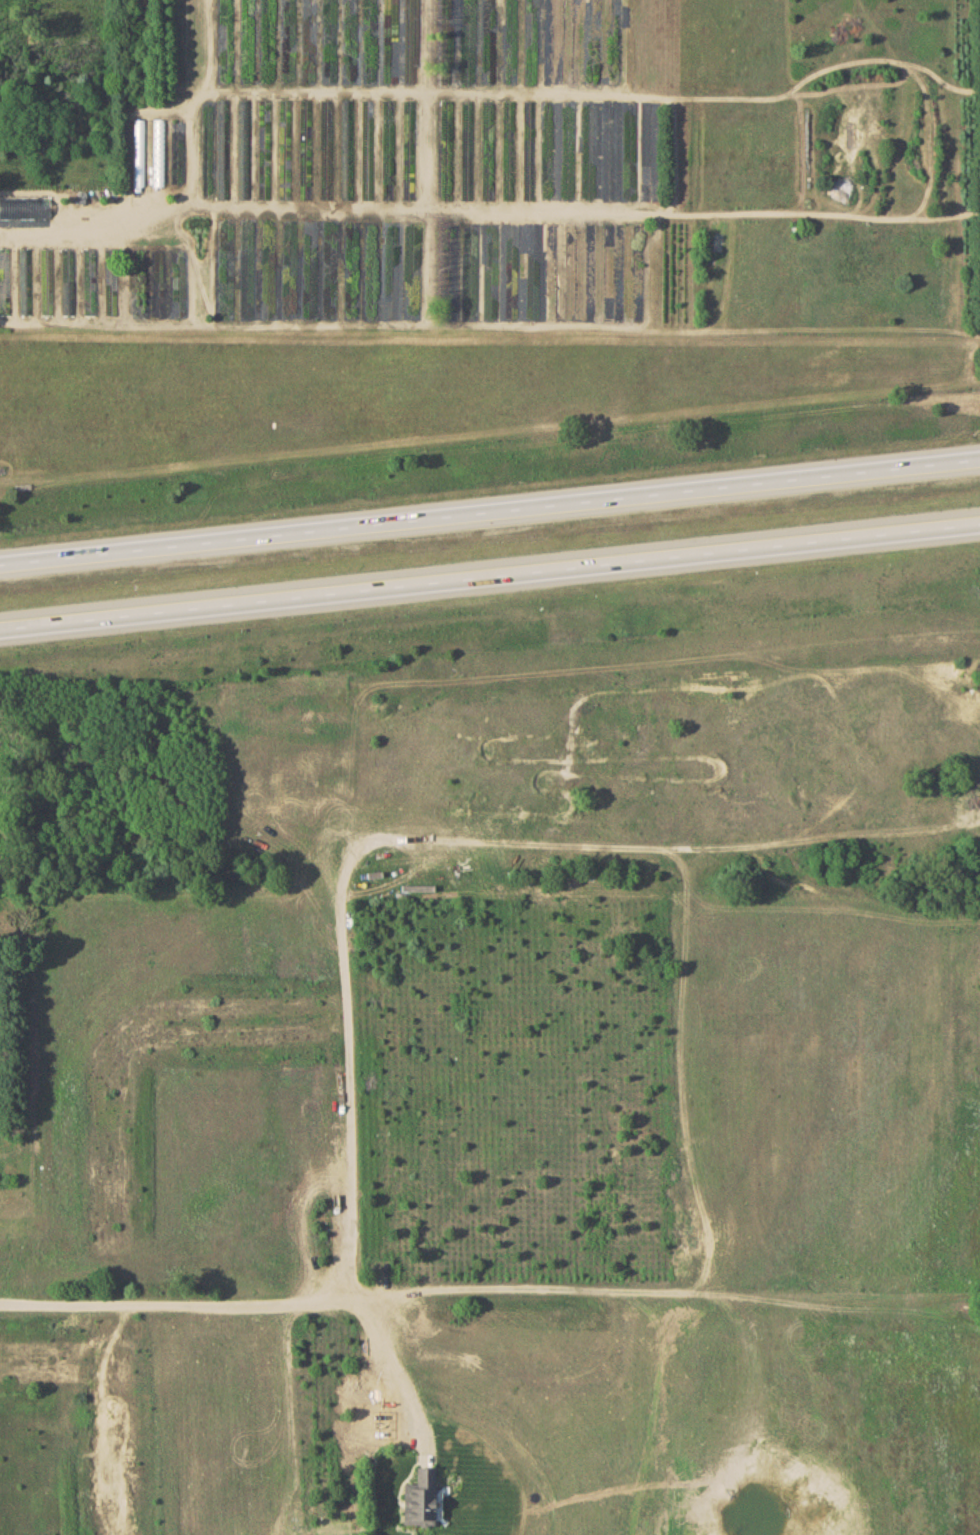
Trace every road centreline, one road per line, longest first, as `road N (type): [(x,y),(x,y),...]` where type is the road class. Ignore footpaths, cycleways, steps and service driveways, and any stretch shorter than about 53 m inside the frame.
road 1 (motorway): [(979,461),(0,568)]
road 2 (motorway): [(0,629),(979,523)]

